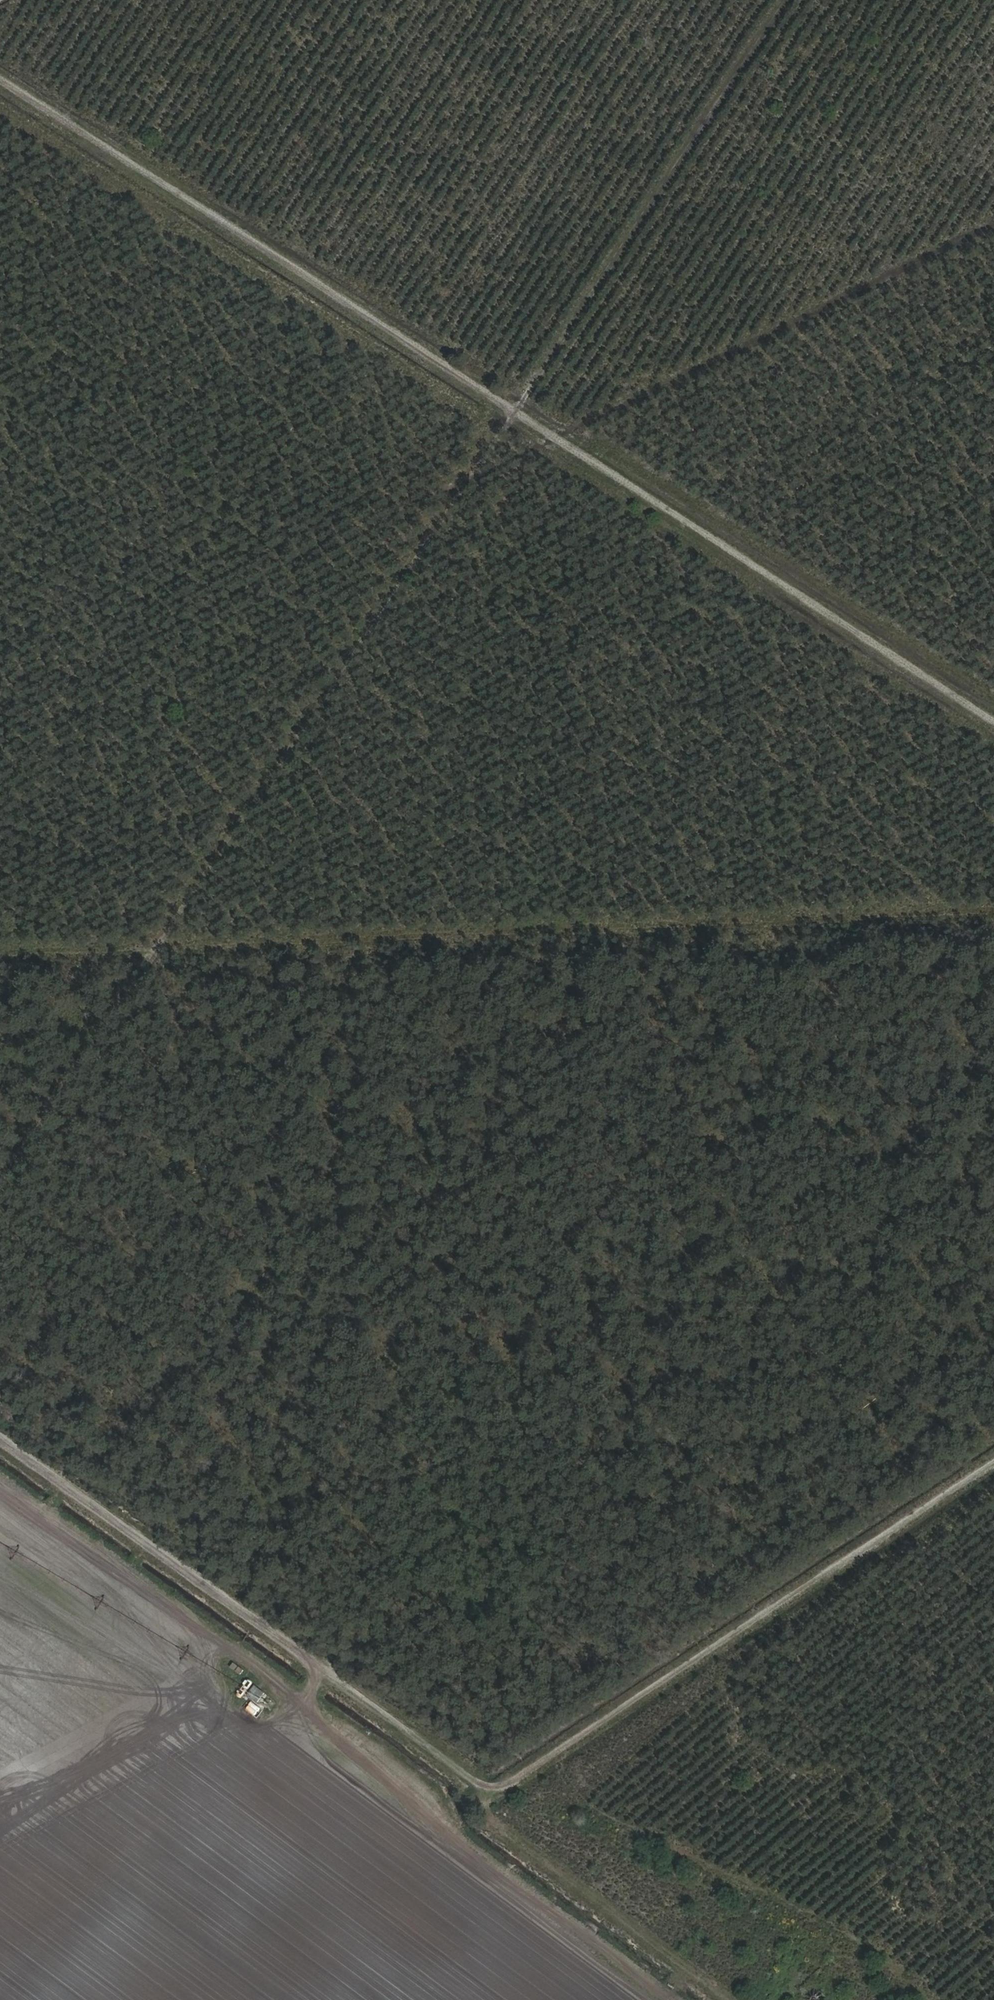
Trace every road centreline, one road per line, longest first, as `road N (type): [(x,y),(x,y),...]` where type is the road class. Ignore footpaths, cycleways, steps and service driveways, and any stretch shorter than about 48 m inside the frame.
road 1 (track): [(0,1438),(473,1782),(497,1790),(993,1459)]
road 2 (track): [(993,721),(0,79)]
road 3 (track): [(510,405),(157,955)]

